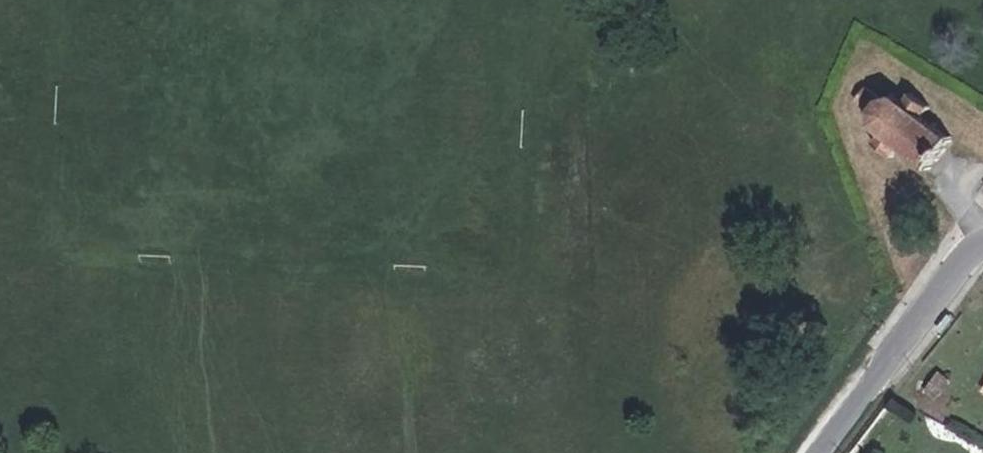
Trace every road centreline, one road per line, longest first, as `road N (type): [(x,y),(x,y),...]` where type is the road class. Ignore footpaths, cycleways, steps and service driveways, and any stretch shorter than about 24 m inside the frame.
road 1 (residential): [(957,268),(816,452)]

